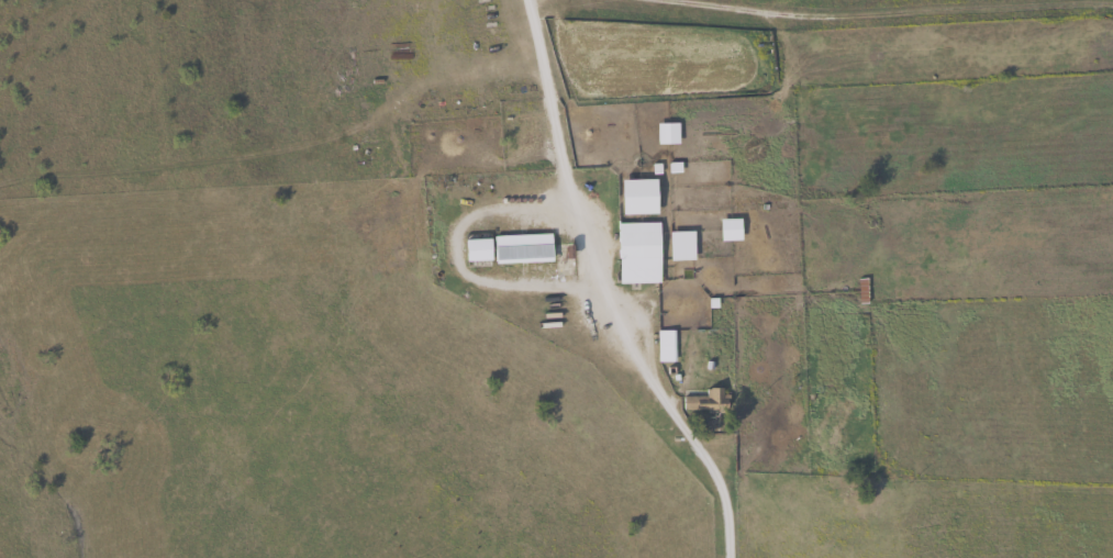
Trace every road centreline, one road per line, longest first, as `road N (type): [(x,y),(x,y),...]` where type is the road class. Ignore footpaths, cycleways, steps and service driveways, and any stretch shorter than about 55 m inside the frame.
road 1 (residential): [(527,0),(568,213),(609,315),(733,522),(730,557)]
road 2 (residential): [(527,0),(1112,80)]

